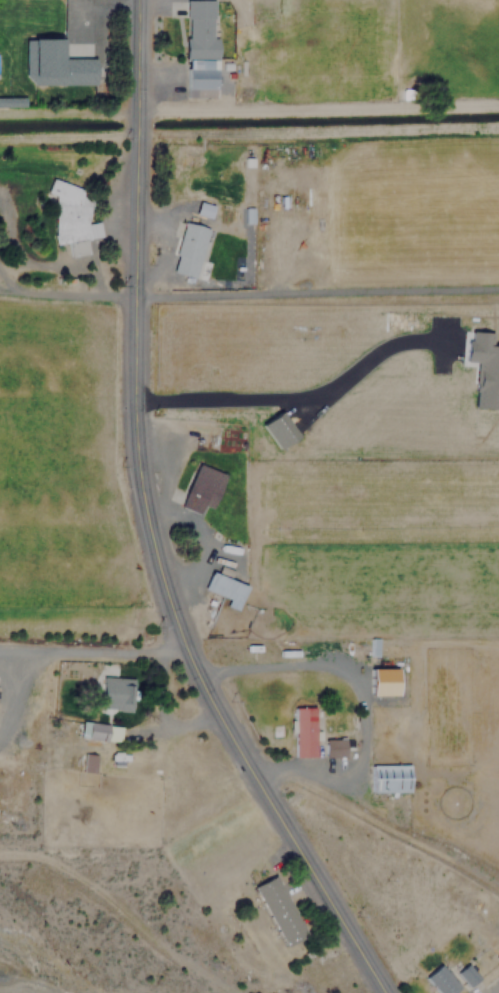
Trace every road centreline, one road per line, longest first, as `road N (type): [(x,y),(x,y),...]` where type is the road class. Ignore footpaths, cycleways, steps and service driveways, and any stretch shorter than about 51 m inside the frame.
road 1 (tertiary): [(381,992),(213,706),(156,556),(137,435),(138,0)]
road 2 (track): [(137,110),(0,112)]

